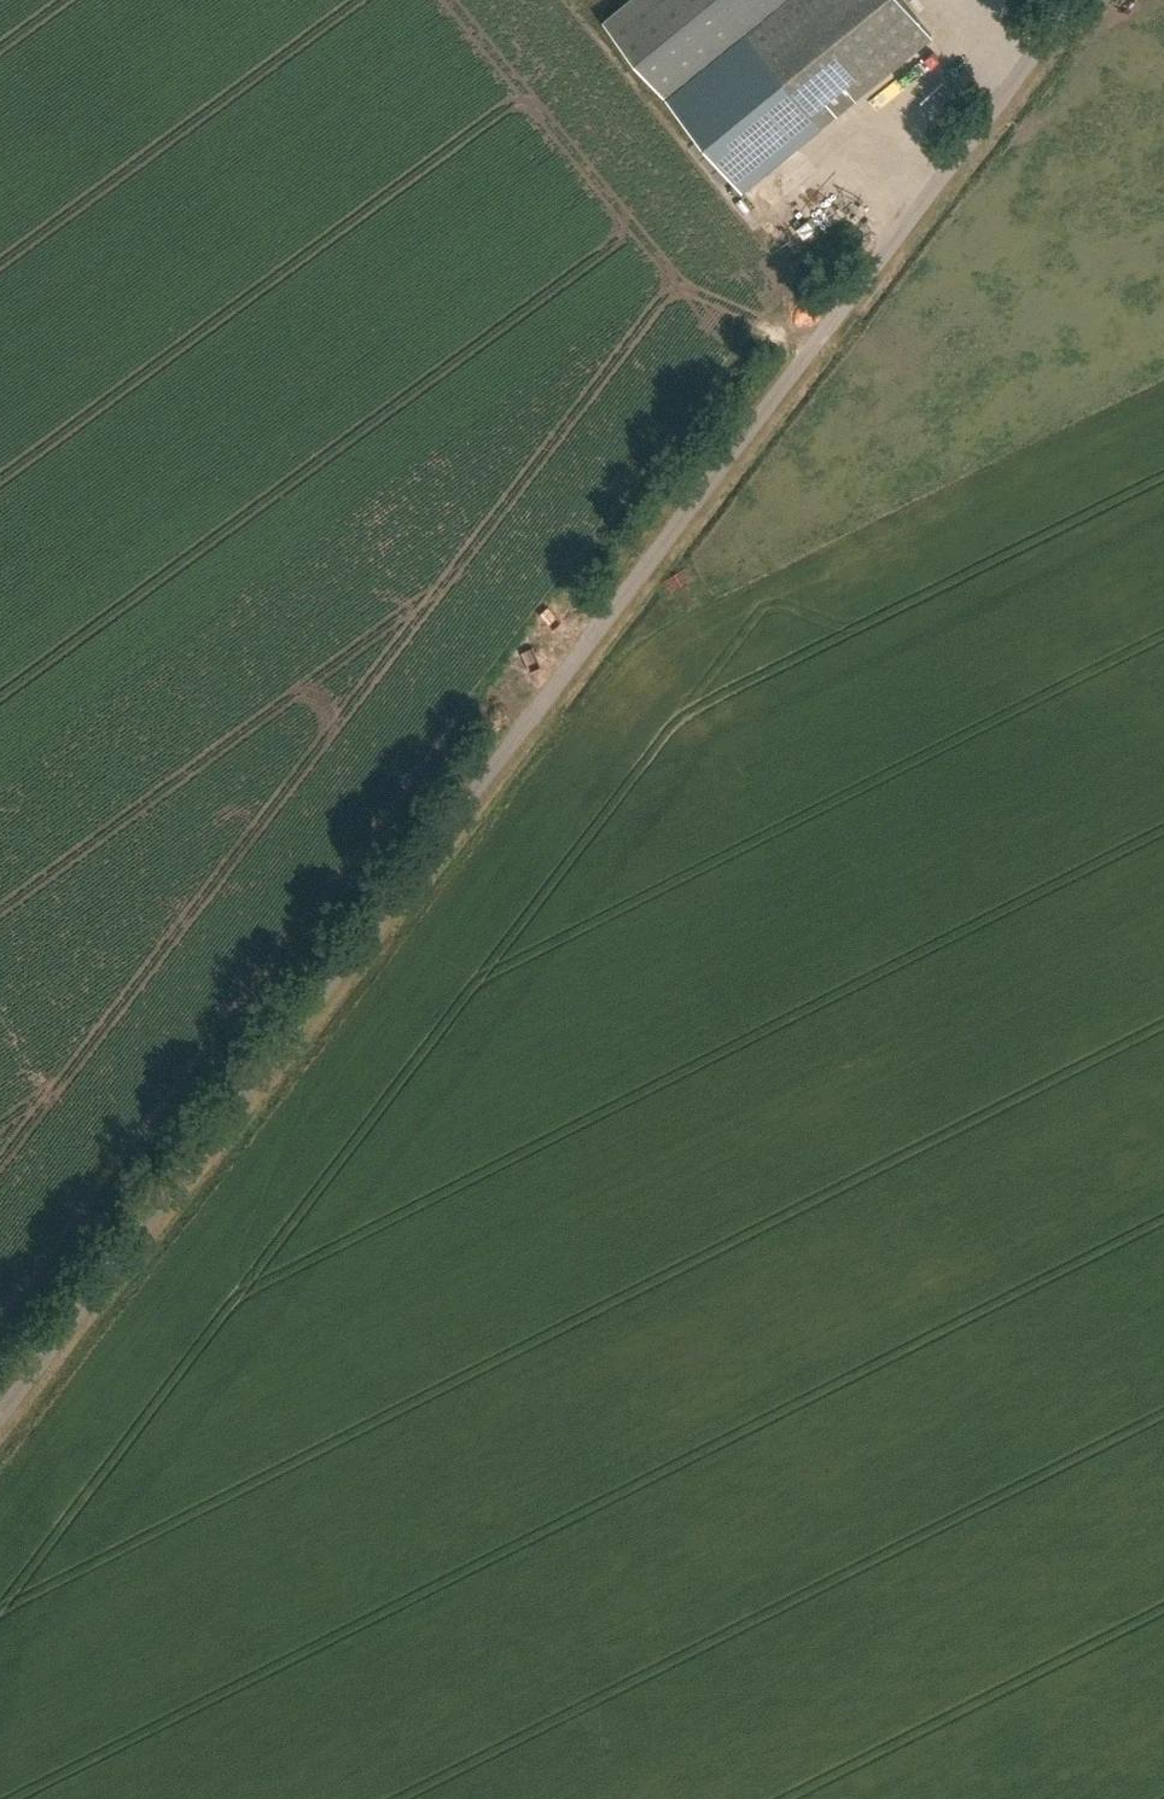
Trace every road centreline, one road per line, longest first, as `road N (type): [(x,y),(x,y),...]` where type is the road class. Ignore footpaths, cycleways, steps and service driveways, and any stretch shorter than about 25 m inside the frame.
road 1 (unclassified): [(0,1417),(1068,0)]

